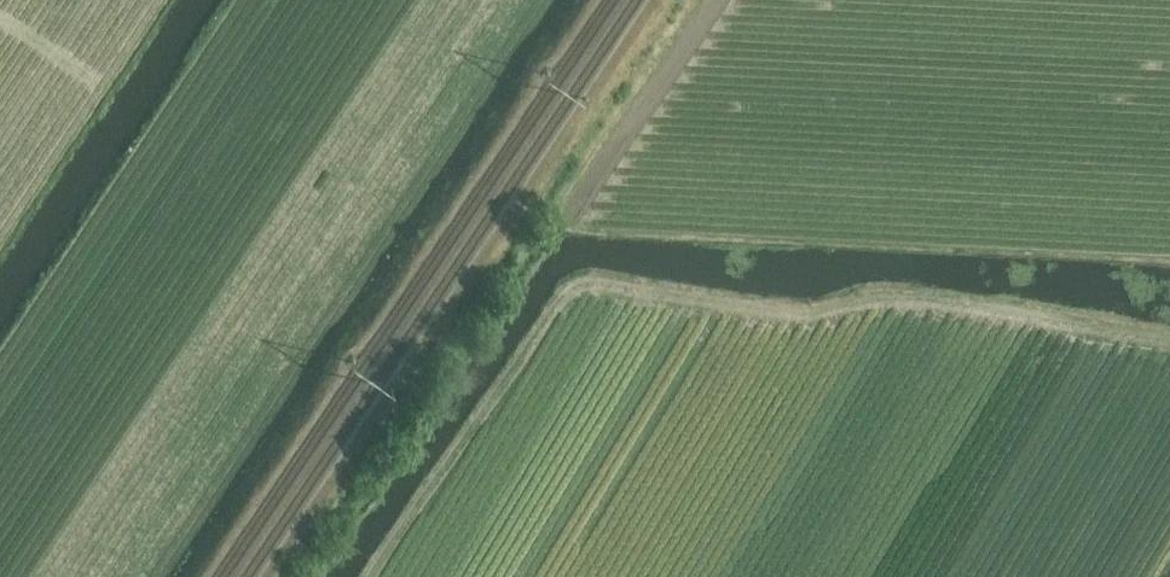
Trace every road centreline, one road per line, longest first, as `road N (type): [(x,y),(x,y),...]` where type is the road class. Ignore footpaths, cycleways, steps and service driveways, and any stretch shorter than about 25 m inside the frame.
road 1 (track): [(0,367),(244,0)]

